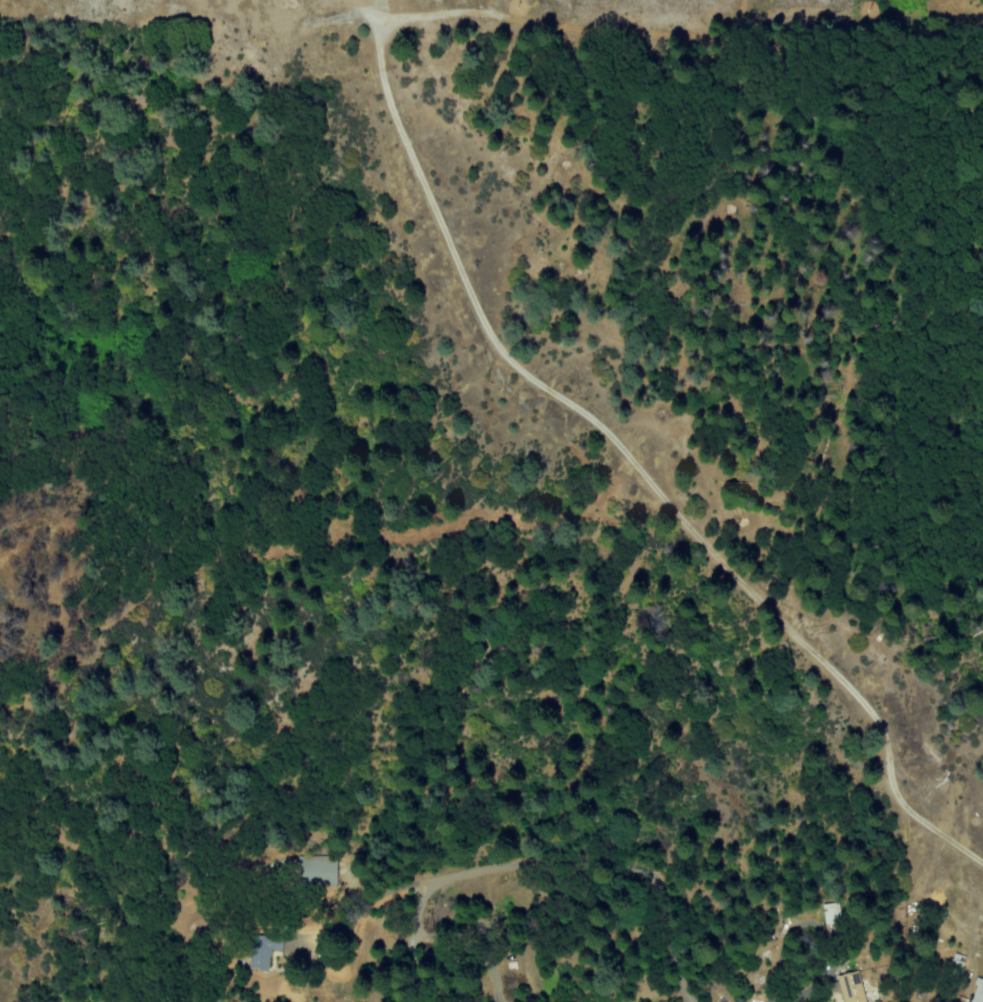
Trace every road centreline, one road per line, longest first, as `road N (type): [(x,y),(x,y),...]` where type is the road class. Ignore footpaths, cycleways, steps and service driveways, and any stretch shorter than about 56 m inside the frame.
road 1 (residential): [(423,876),(532,856),(602,858),(655,876),(678,984),(693,1001)]
road 2 (residential): [(409,1001),(423,876)]

